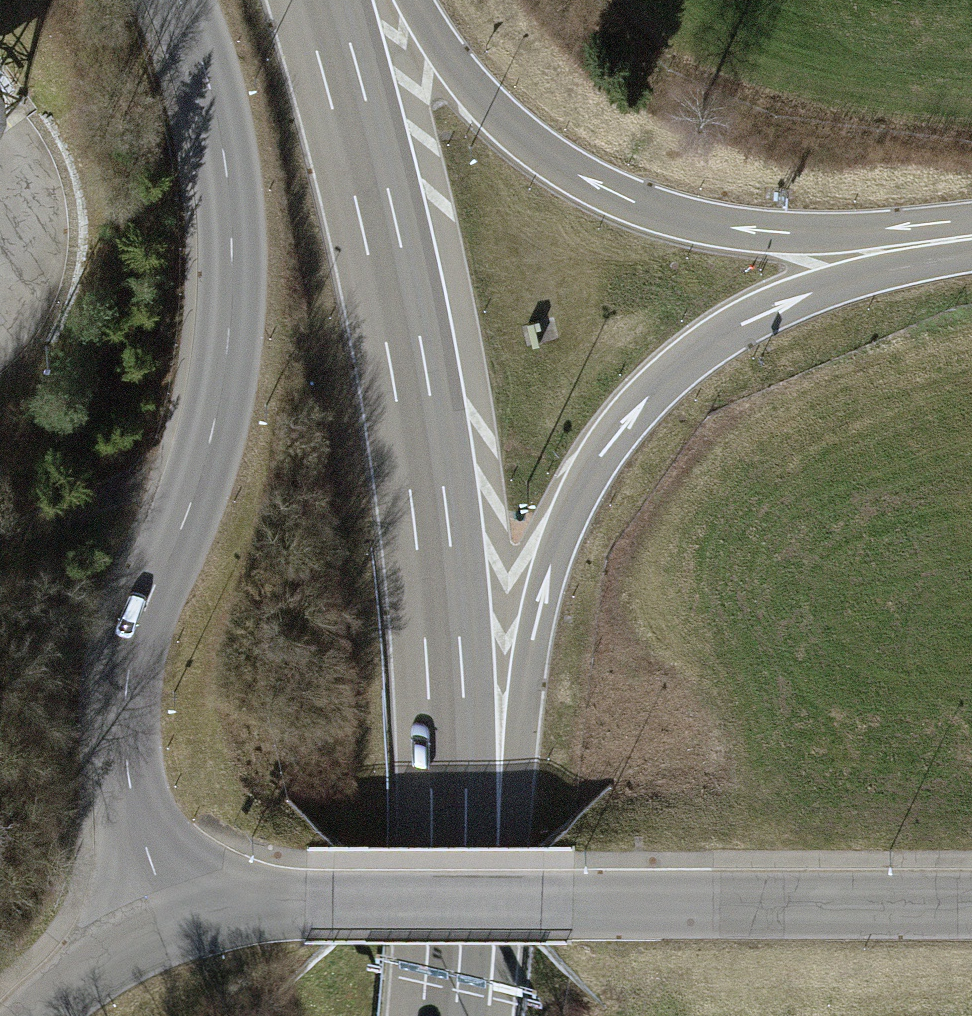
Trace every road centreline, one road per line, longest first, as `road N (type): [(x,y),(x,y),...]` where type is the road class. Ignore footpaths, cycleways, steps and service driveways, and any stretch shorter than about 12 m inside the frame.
road 1 (motorway): [(440,1015),(448,697),(431,511),(382,236),(320,0)]
road 2 (motorway): [(440,1015),(542,592),(593,462),(641,401),(728,331),(810,289),(929,243)]
road 3 (unclassified): [(164,906),(125,766),(126,695),(139,626),(200,468),(232,275),(228,188),(210,91),(180,0)]
road 4 (unclassified): [(164,906),(971,906)]
road 5 (motorway): [(929,243),(759,235),(620,199),(508,124),(470,86),(412,0)]
road 6 (track): [(200,468),(132,489),(0,554)]
road 7 (unclassified): [(46,1015),(164,906)]

